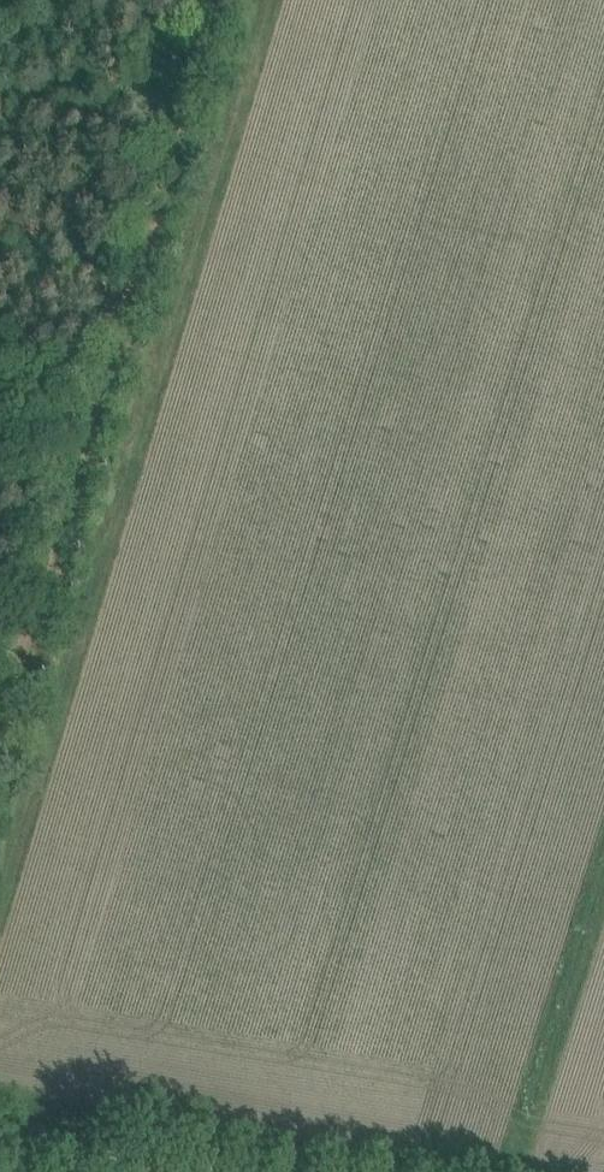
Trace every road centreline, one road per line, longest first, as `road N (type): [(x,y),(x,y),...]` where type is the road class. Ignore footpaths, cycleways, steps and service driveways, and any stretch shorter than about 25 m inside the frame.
road 1 (track): [(0,742),(154,259)]
road 2 (track): [(154,259),(236,0)]
road 3 (unclassified): [(172,1171),(0,1143)]

